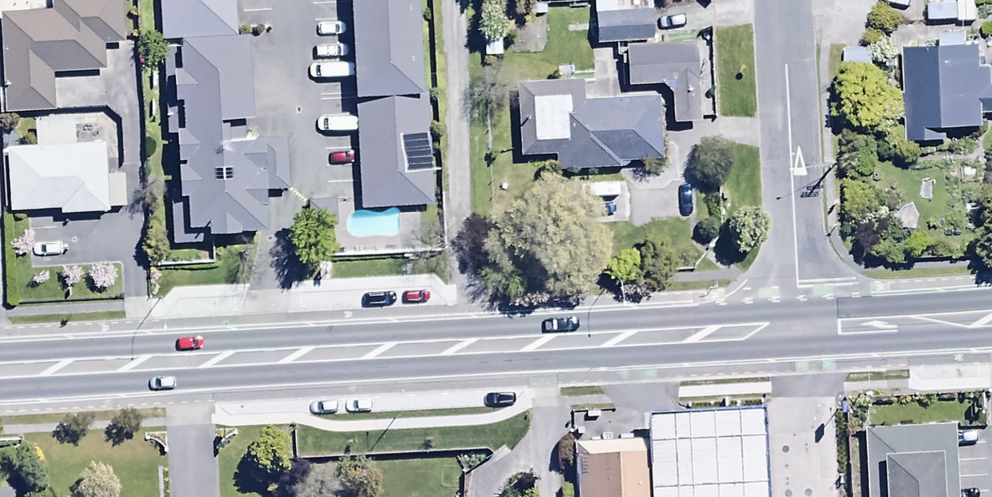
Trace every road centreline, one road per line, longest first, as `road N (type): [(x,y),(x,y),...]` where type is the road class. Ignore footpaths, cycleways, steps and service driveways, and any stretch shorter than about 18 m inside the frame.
road 1 (trunk): [(0,370),(742,333),(800,320)]
road 2 (residential): [(784,0),(800,320)]
road 3 (trunk): [(800,320),(991,319)]

